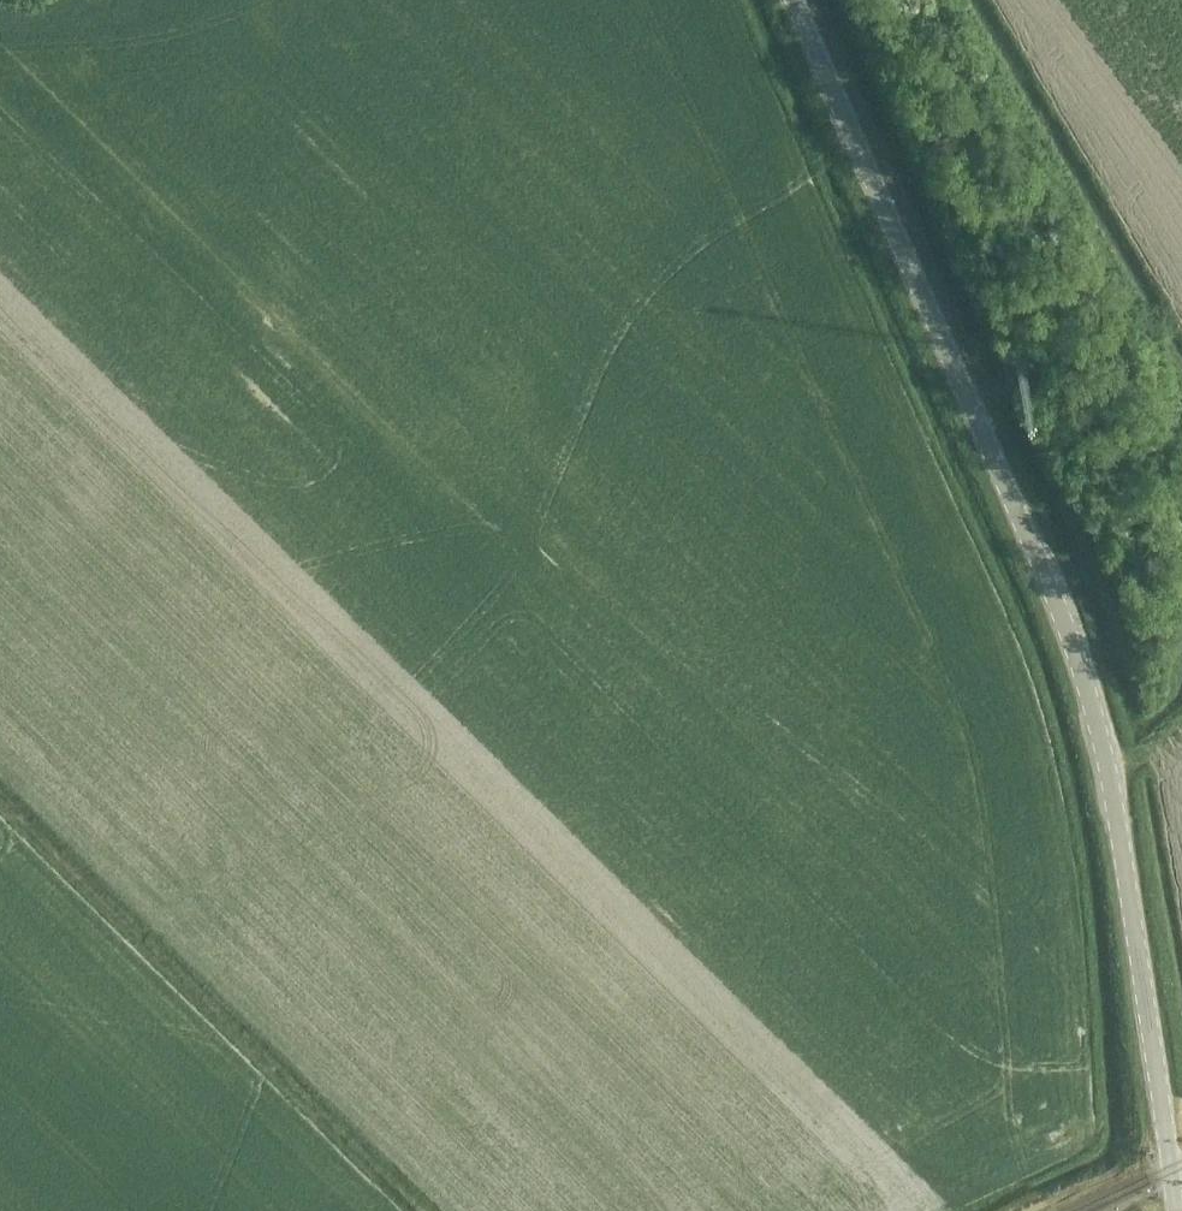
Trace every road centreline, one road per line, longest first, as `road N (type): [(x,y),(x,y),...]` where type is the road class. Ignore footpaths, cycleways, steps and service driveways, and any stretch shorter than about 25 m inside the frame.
road 1 (unclassified): [(1175,1210),(1113,764),(1082,647),(792,0)]

